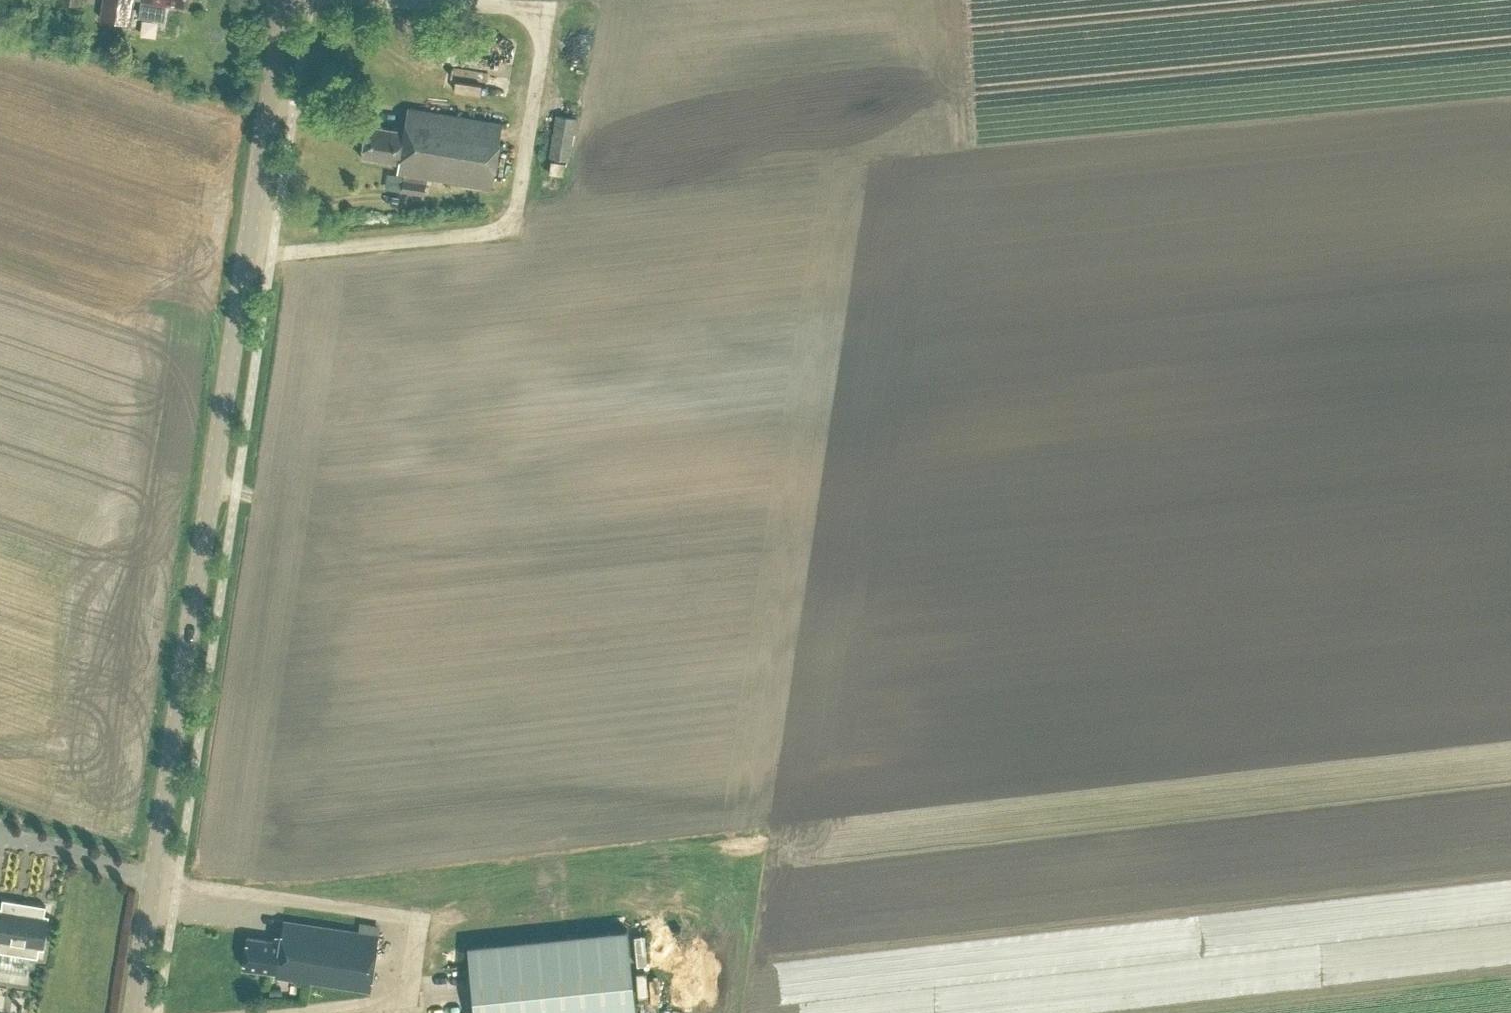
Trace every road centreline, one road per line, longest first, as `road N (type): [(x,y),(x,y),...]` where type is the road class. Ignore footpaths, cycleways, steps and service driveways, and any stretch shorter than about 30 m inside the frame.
road 1 (tertiary): [(131,1012),(284,0)]

